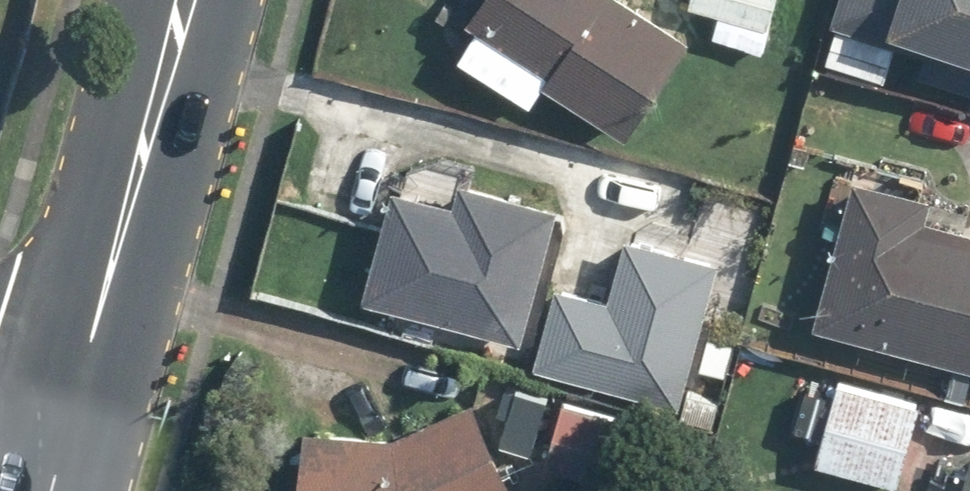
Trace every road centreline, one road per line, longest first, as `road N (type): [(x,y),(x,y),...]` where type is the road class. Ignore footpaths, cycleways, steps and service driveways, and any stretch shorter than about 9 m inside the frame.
road 1 (secondary): [(190,0),(88,363)]
road 2 (secondary): [(88,363),(53,490)]

